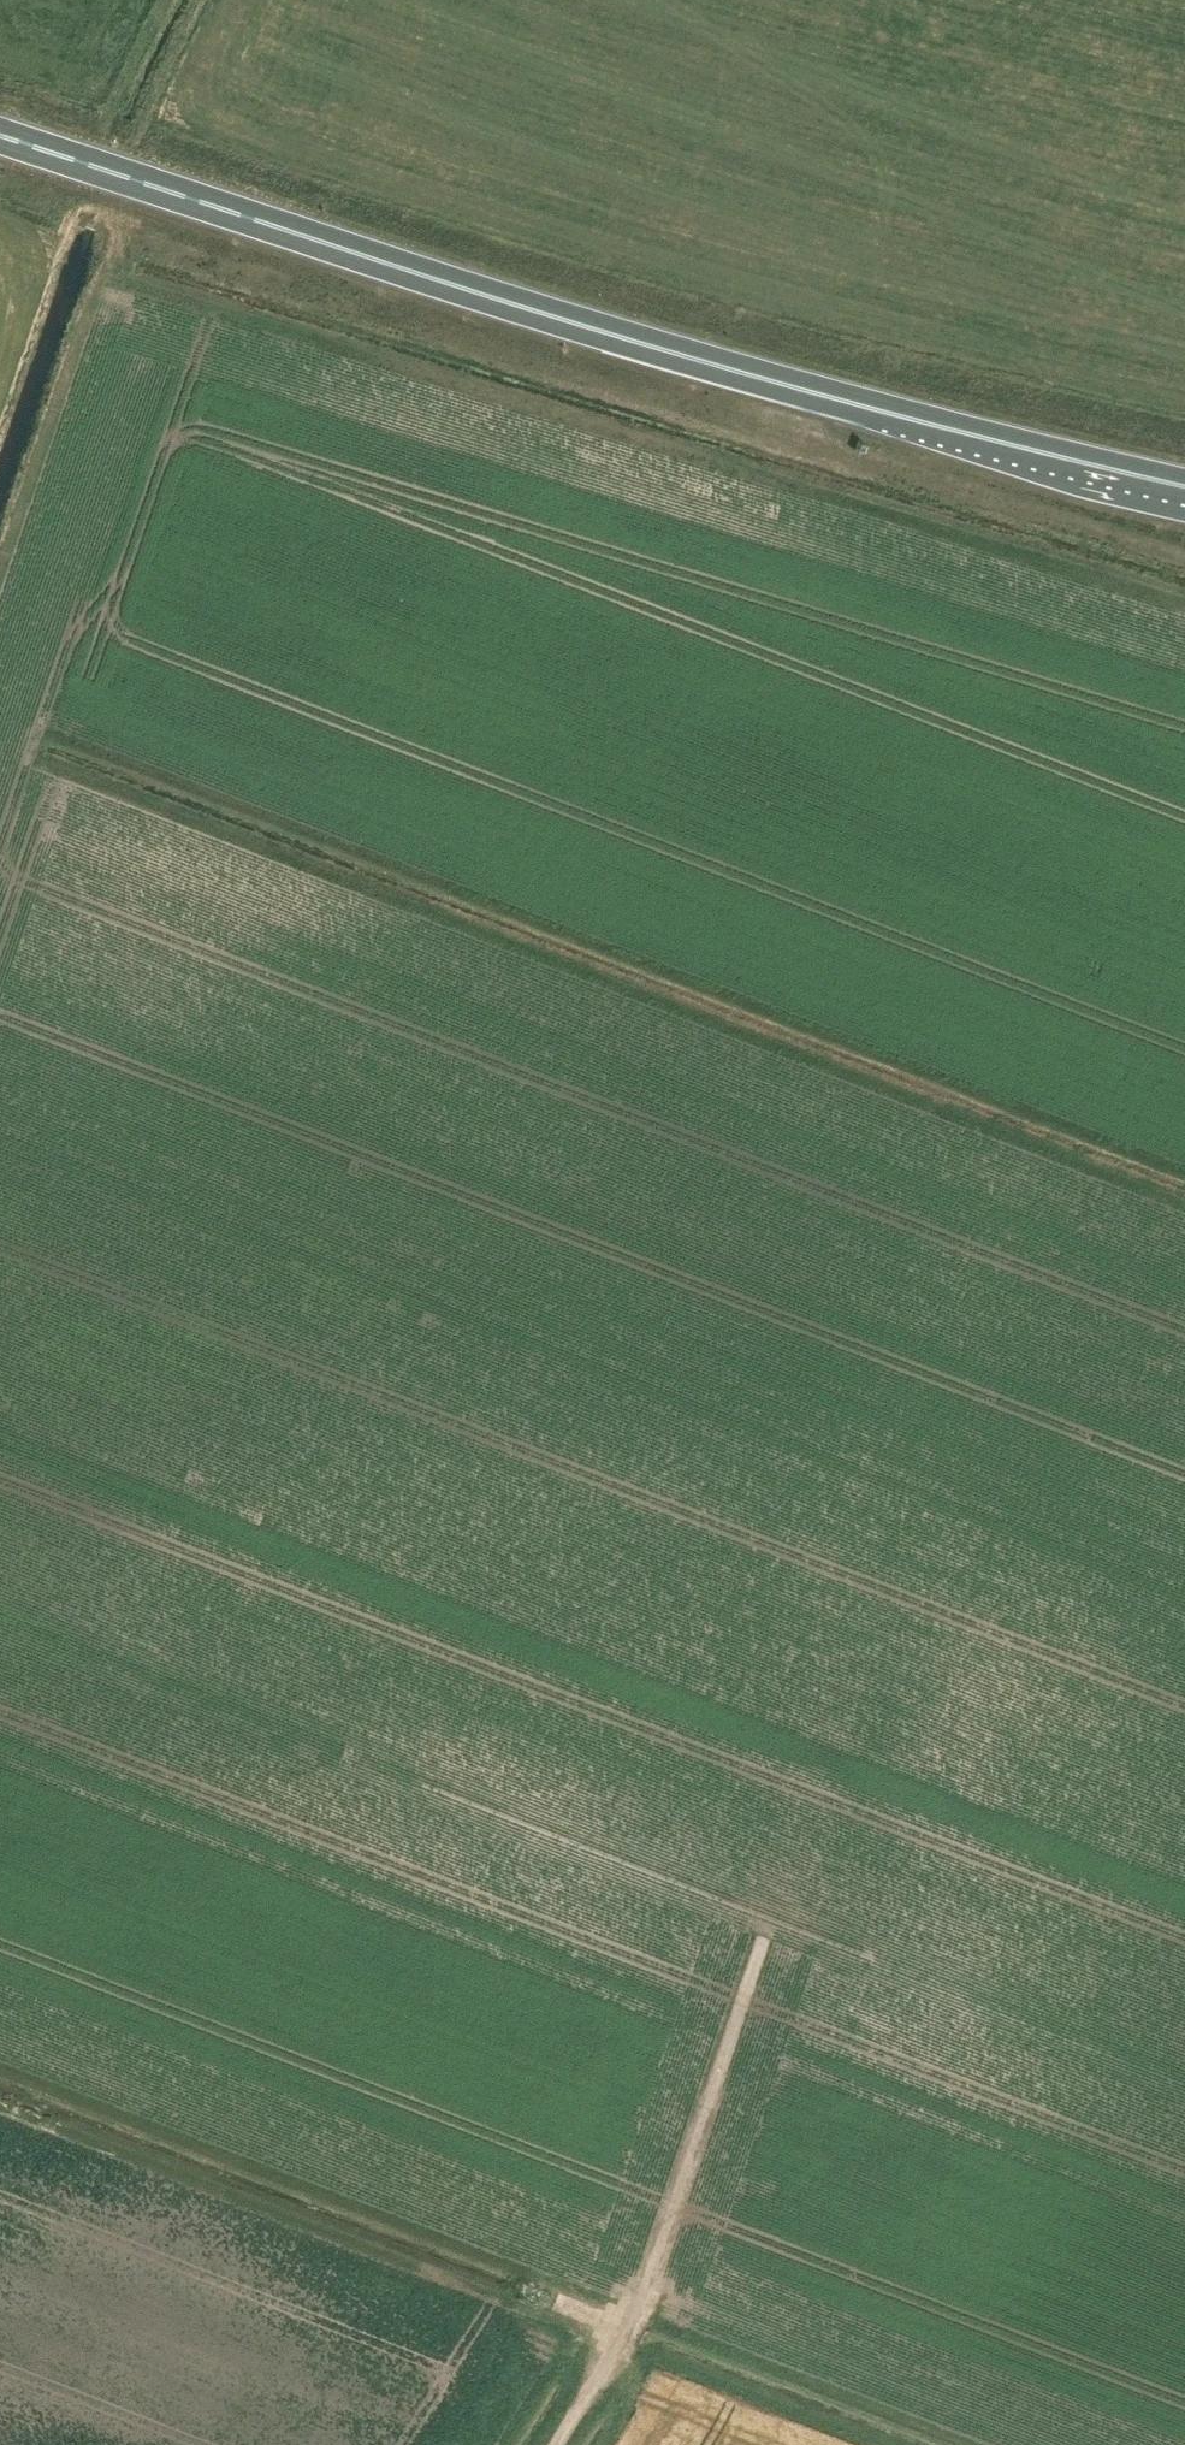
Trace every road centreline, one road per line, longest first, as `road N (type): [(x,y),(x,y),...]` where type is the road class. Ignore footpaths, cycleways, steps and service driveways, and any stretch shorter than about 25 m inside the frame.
road 1 (trunk): [(1184,487),(729,369),(0,135)]
road 2 (track): [(557,2444),(628,2327),(854,1690)]

